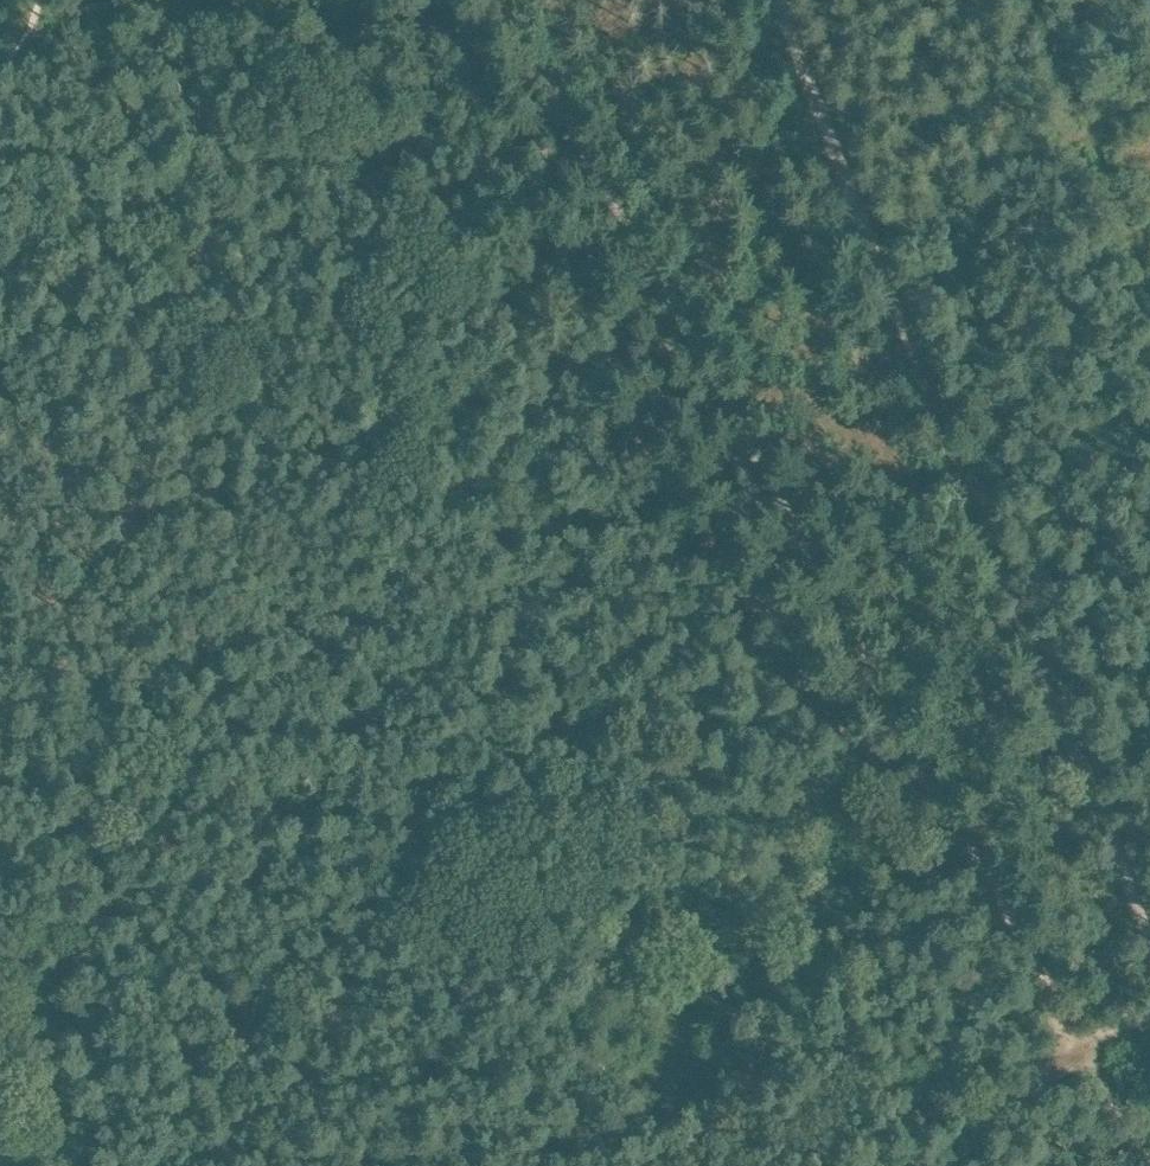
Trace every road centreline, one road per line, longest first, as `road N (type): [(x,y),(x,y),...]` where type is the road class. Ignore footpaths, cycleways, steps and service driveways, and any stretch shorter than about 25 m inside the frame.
road 1 (track): [(955,837),(502,0)]
road 2 (track): [(1144,1165),(955,837)]
road 3 (track): [(944,1165),(1078,1042)]

